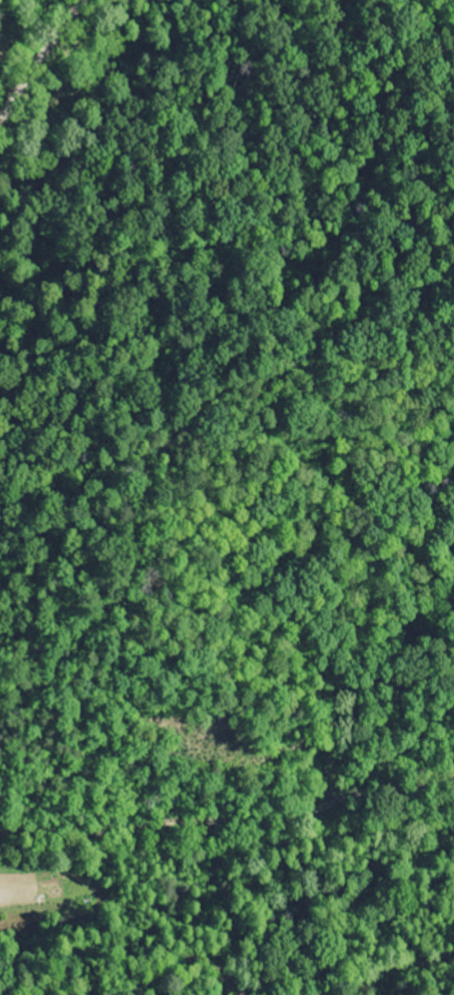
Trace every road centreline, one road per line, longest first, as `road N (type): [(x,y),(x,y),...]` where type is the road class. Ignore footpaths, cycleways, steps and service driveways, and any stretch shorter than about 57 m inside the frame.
road 1 (residential): [(0,825),(51,821),(453,856)]
road 2 (residential): [(0,136),(91,0)]

